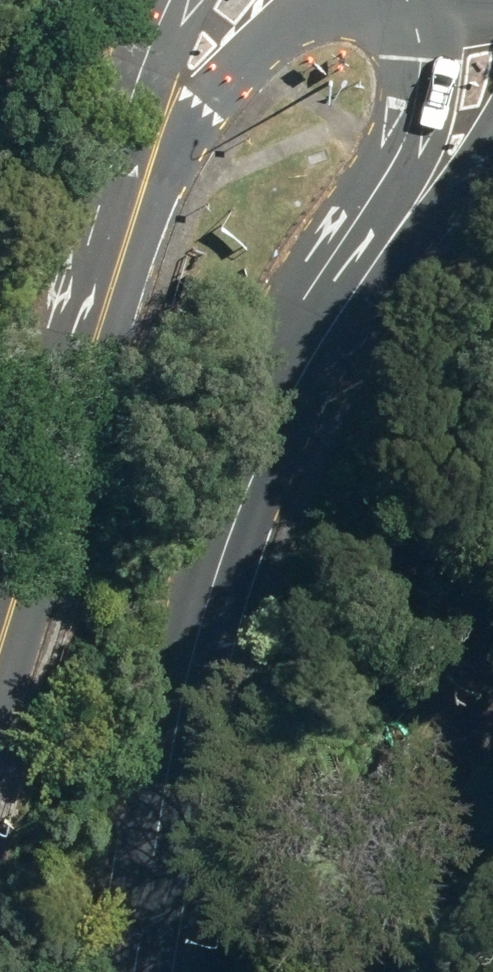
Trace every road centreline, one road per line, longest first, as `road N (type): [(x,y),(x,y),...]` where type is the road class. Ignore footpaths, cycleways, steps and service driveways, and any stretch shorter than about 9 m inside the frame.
road 1 (secondary): [(383,244),(270,414),(214,577),(177,727),(135,971)]
road 2 (tertiary): [(167,120),(0,652)]
road 3 (secondary): [(383,244),(428,0)]
road 4 (tertiary): [(335,0),(282,30),(167,120)]
road 5 (secondary): [(492,133),(457,181),(383,244)]
road 6 (tertiary): [(167,120),(145,59),(169,0)]

